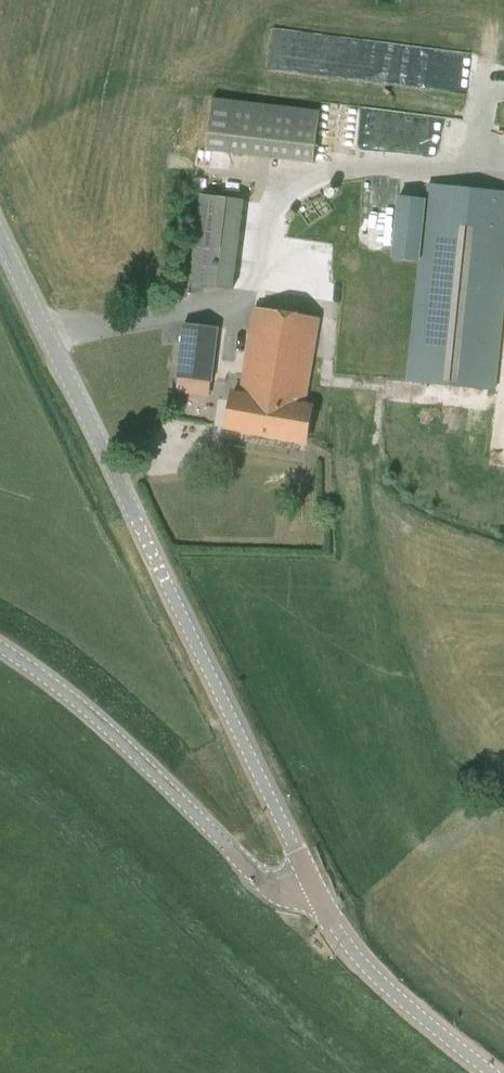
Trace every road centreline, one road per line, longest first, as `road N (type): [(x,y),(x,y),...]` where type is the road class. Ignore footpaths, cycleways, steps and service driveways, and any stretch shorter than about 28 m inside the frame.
road 1 (tertiary): [(318,894),(112,489),(0,241)]
road 2 (unclassified): [(318,894),(266,885),(118,744),(0,655)]
road 3 (tertiary): [(498,1072),(353,955),(318,894)]

